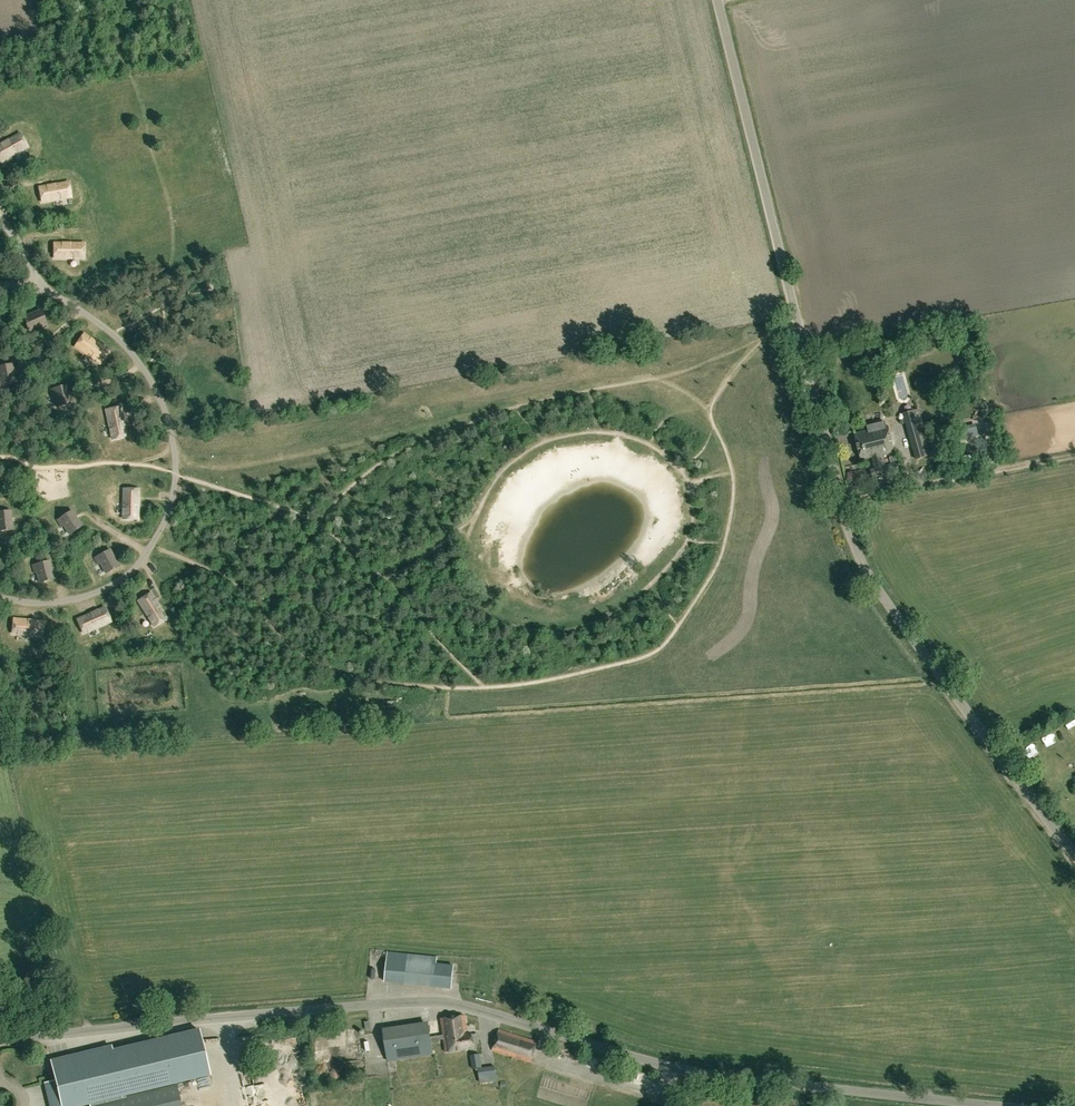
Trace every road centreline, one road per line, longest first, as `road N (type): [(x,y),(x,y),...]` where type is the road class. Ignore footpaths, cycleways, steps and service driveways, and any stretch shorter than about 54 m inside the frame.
road 1 (unclassified): [(0,1037),(445,1002),(707,1075),(985,1105)]
road 2 (unclassified): [(1074,855),(857,555),(719,0)]
road 3 (track): [(841,507),(1074,462)]

